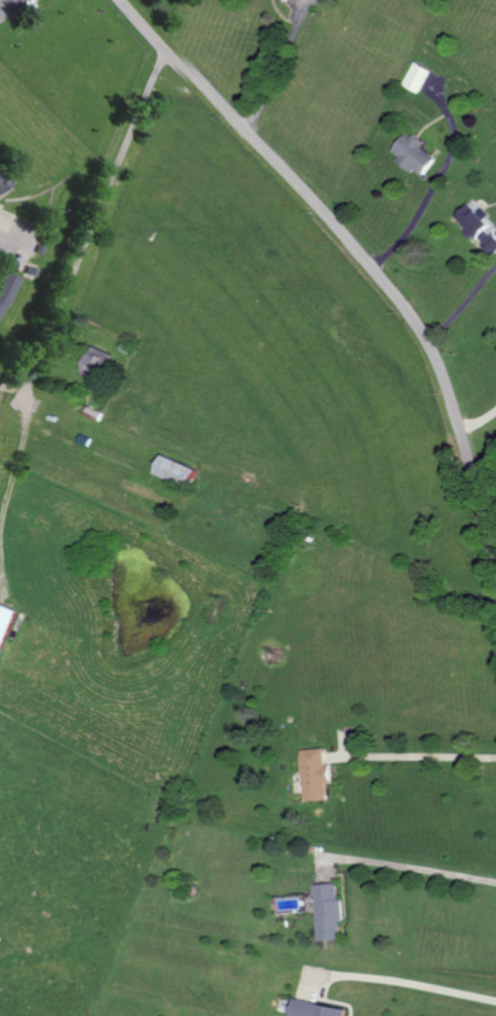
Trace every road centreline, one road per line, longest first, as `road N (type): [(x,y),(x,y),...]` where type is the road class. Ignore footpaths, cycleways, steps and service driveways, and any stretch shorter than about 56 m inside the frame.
road 1 (tertiary): [(495,532),(442,370),(414,319),(125,0)]

